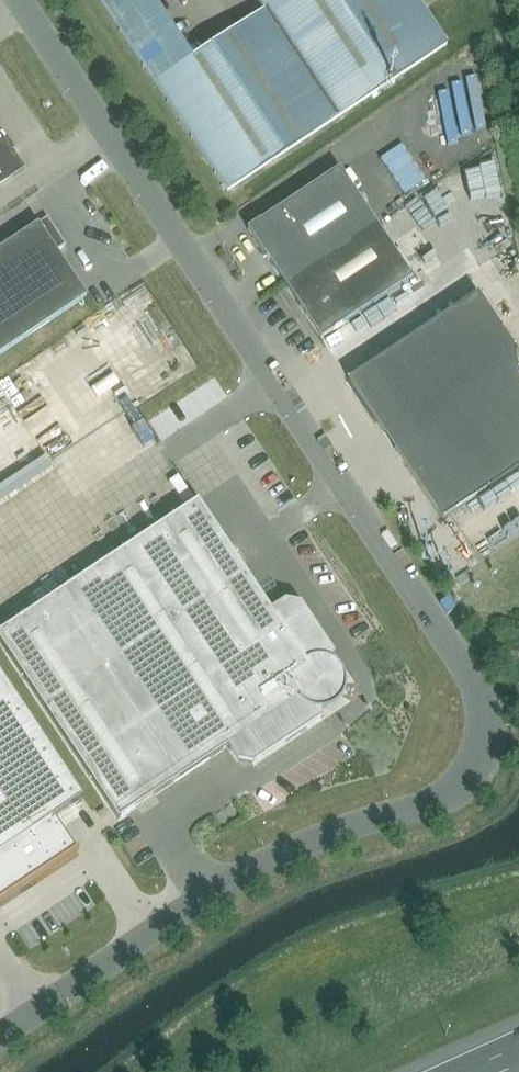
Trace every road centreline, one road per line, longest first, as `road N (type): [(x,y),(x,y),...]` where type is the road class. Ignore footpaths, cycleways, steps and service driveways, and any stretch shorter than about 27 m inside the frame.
road 1 (unclassified): [(0,1036),(244,874),(455,791),(477,766),(487,729),(466,670),(19,0)]

